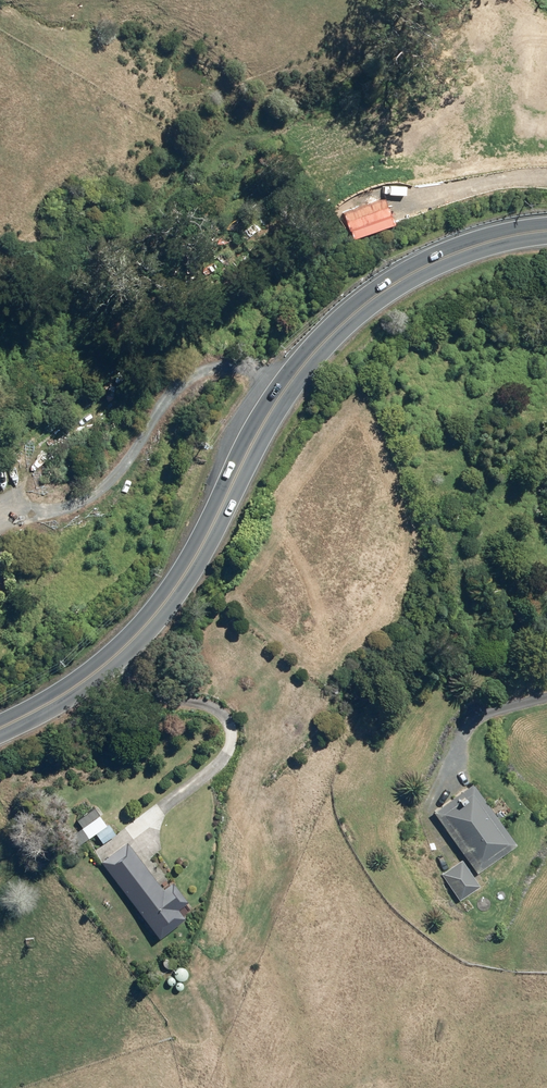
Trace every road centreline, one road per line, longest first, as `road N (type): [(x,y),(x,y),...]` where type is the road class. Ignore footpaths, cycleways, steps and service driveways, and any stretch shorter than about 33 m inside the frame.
road 1 (secondary): [(282,392),(209,535),(154,619),(100,671),(0,730)]
road 2 (unclassified): [(0,522),(85,497),(119,469),(169,393),(196,372),(229,366),(282,392)]
road 3 (secondary): [(546,232),(485,243),(405,279),(340,327),(282,392)]

